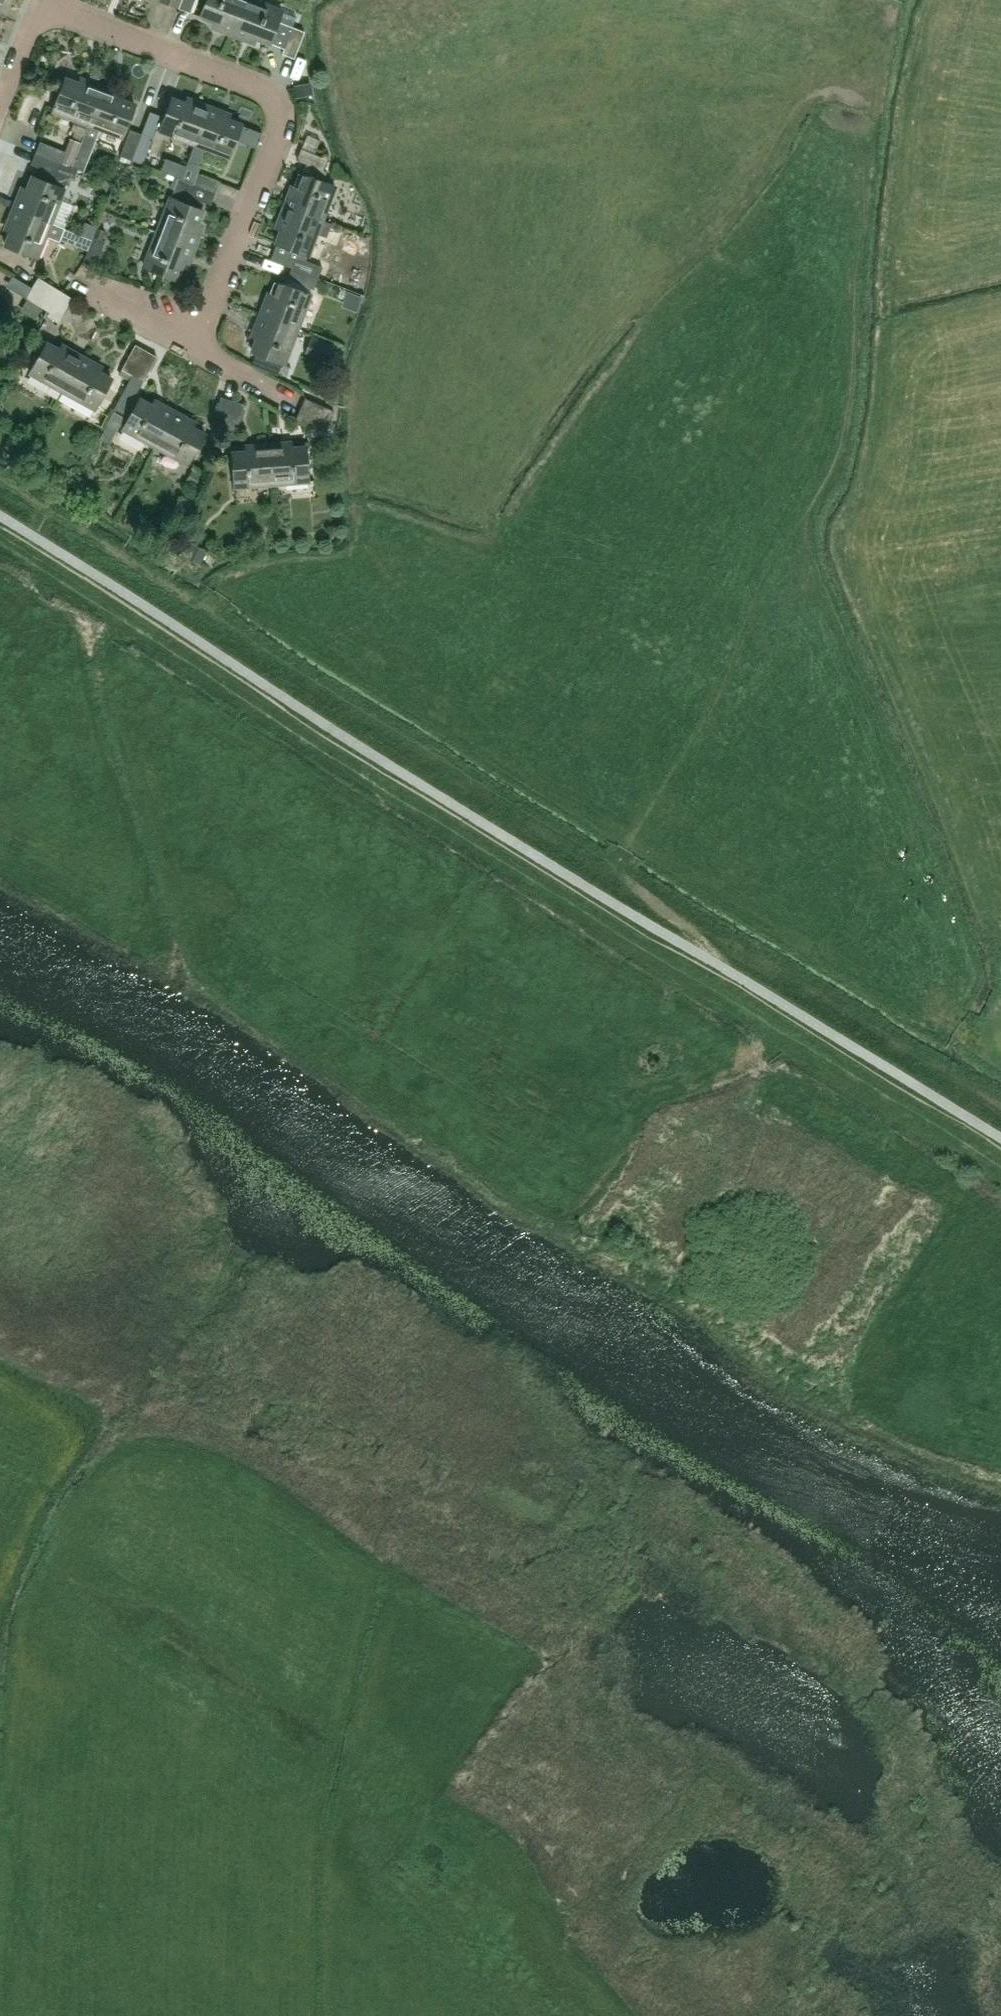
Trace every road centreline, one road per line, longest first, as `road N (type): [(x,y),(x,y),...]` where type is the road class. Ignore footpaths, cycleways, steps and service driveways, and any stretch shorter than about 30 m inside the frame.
road 1 (unclassified): [(1000,1137),(391,766),(0,515)]
road 2 (unclassified): [(196,343),(280,125),(277,104),(259,85),(41,5)]
road 3 (unclassified): [(196,343),(78,281)]

